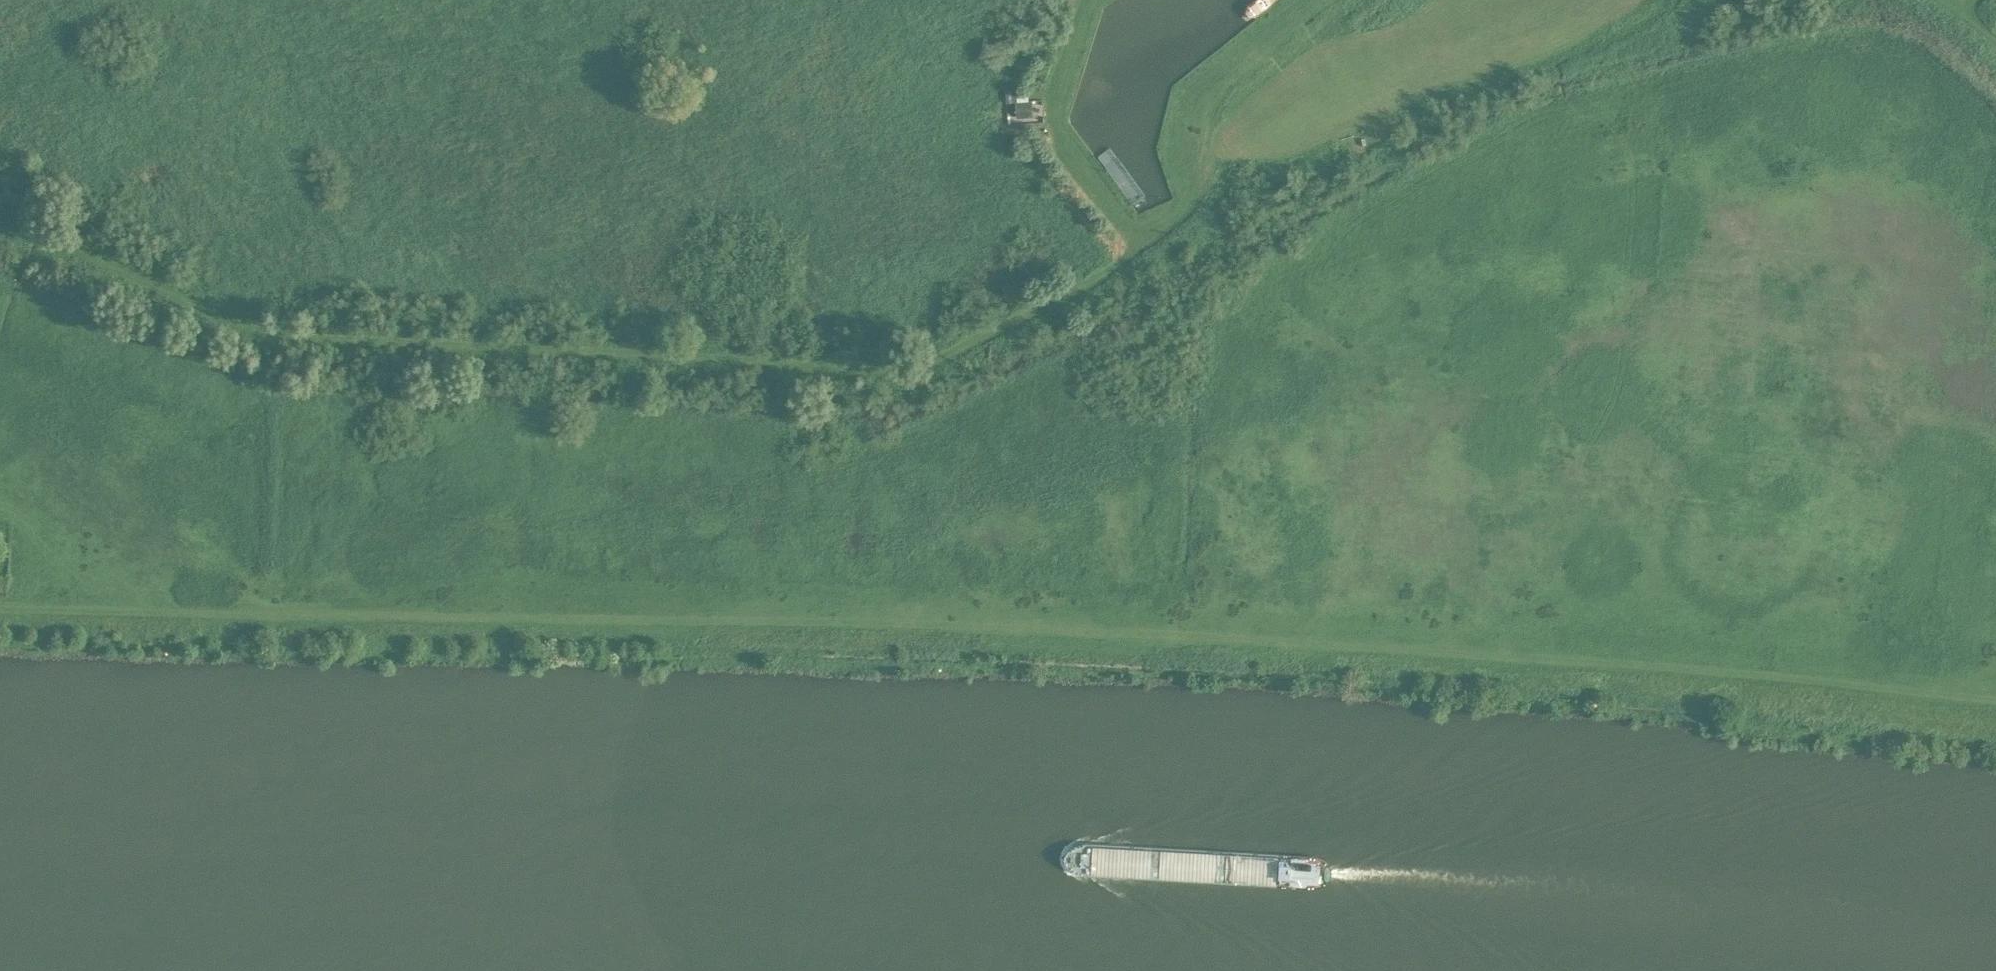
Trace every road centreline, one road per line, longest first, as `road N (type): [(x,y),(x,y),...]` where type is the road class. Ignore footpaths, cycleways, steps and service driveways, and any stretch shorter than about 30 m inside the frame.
road 1 (track): [(0,608),(1014,625),(1995,699)]
road 2 (track): [(1301,0),(1184,100),(1173,152),(1188,193),(1175,224),(922,366),(898,370),(275,335),(0,210)]

